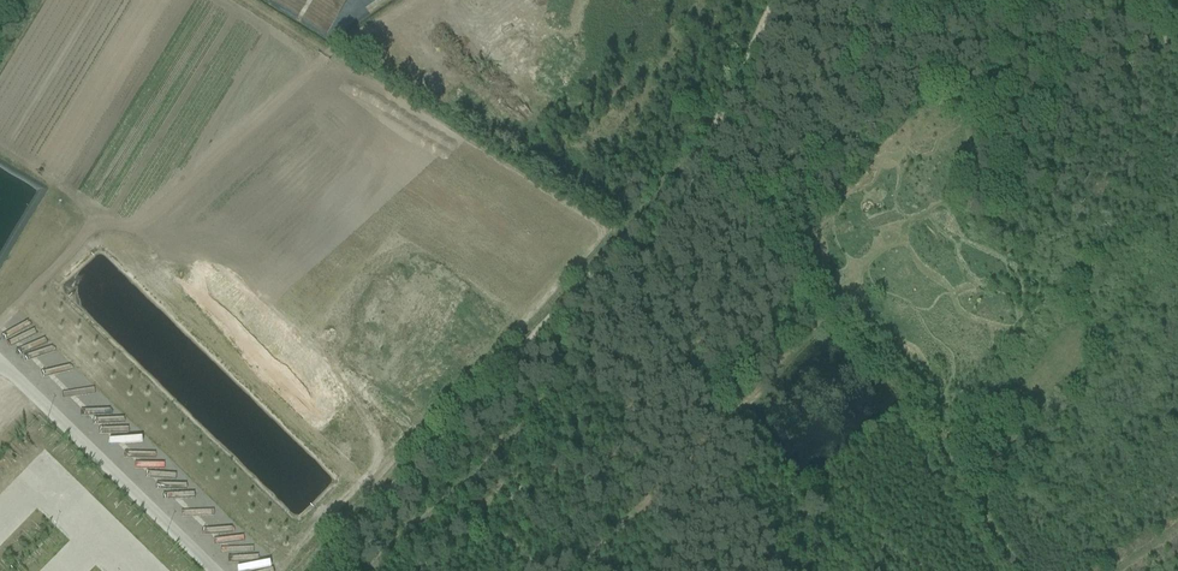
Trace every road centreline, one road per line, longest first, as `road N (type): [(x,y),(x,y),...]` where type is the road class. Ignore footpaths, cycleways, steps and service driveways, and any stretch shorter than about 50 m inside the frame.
road 1 (track): [(316,570),(695,166),(772,0)]
road 2 (track): [(833,302),(582,570)]
road 3 (track): [(430,449),(536,570)]

